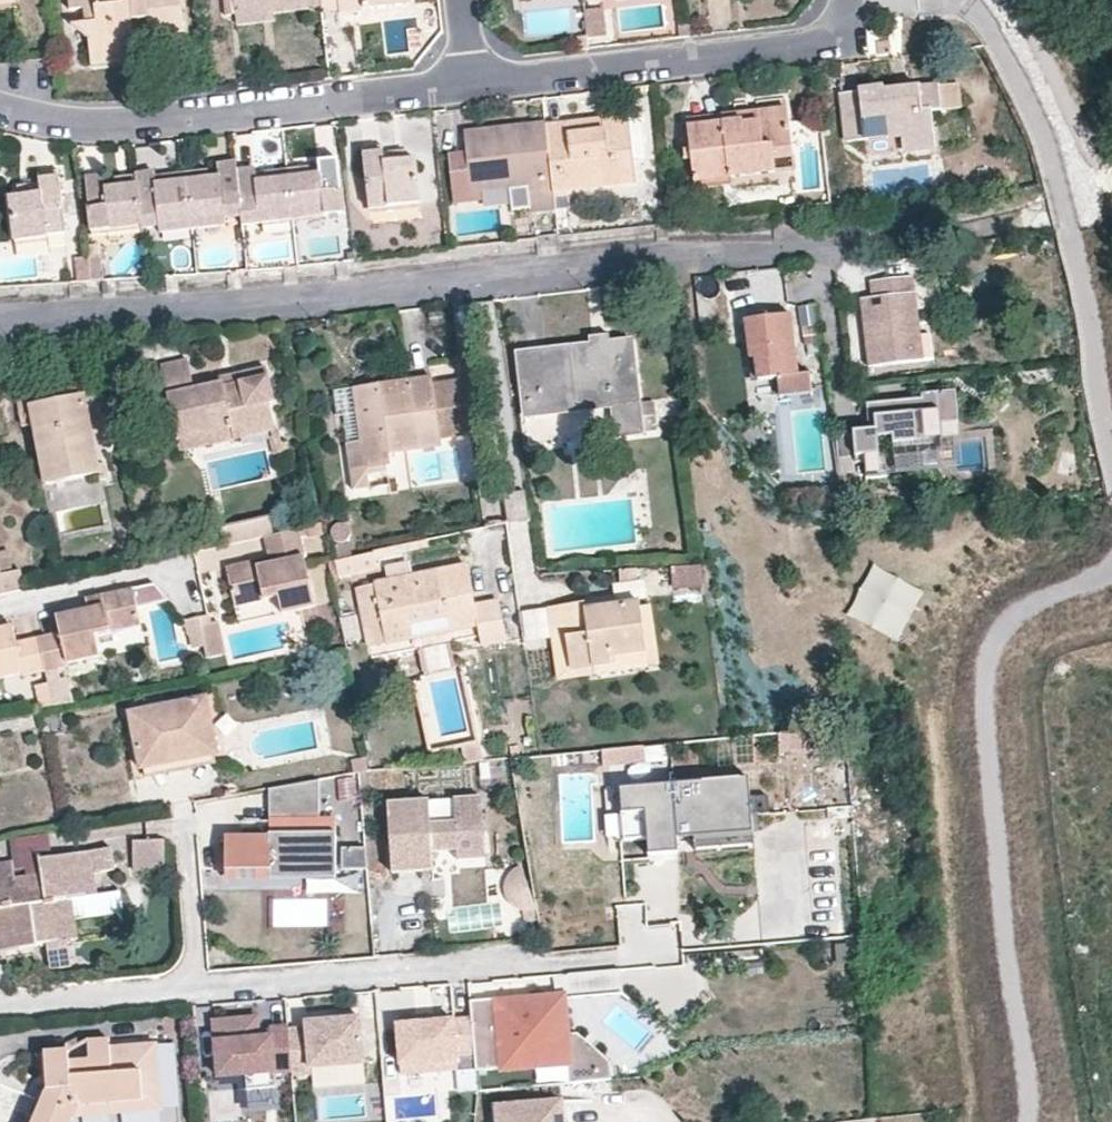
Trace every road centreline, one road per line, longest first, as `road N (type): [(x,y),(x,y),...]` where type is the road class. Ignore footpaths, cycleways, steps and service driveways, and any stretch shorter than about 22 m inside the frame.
road 1 (residential): [(0,320),(221,308),(832,243)]
road 2 (residential): [(469,86),(75,125),(0,105)]
road 3 (residential): [(849,0),(854,37),(469,86)]
road 4 (residential): [(0,607),(153,573),(190,597)]

